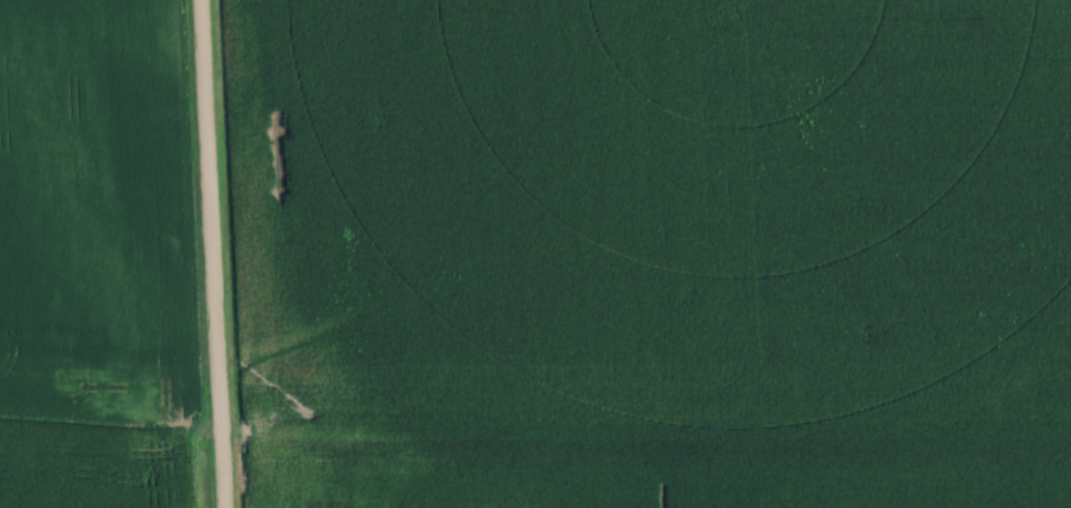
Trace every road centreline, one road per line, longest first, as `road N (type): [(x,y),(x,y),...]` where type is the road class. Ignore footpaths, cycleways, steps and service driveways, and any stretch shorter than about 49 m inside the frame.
road 1 (residential): [(224,507),(201,0)]

